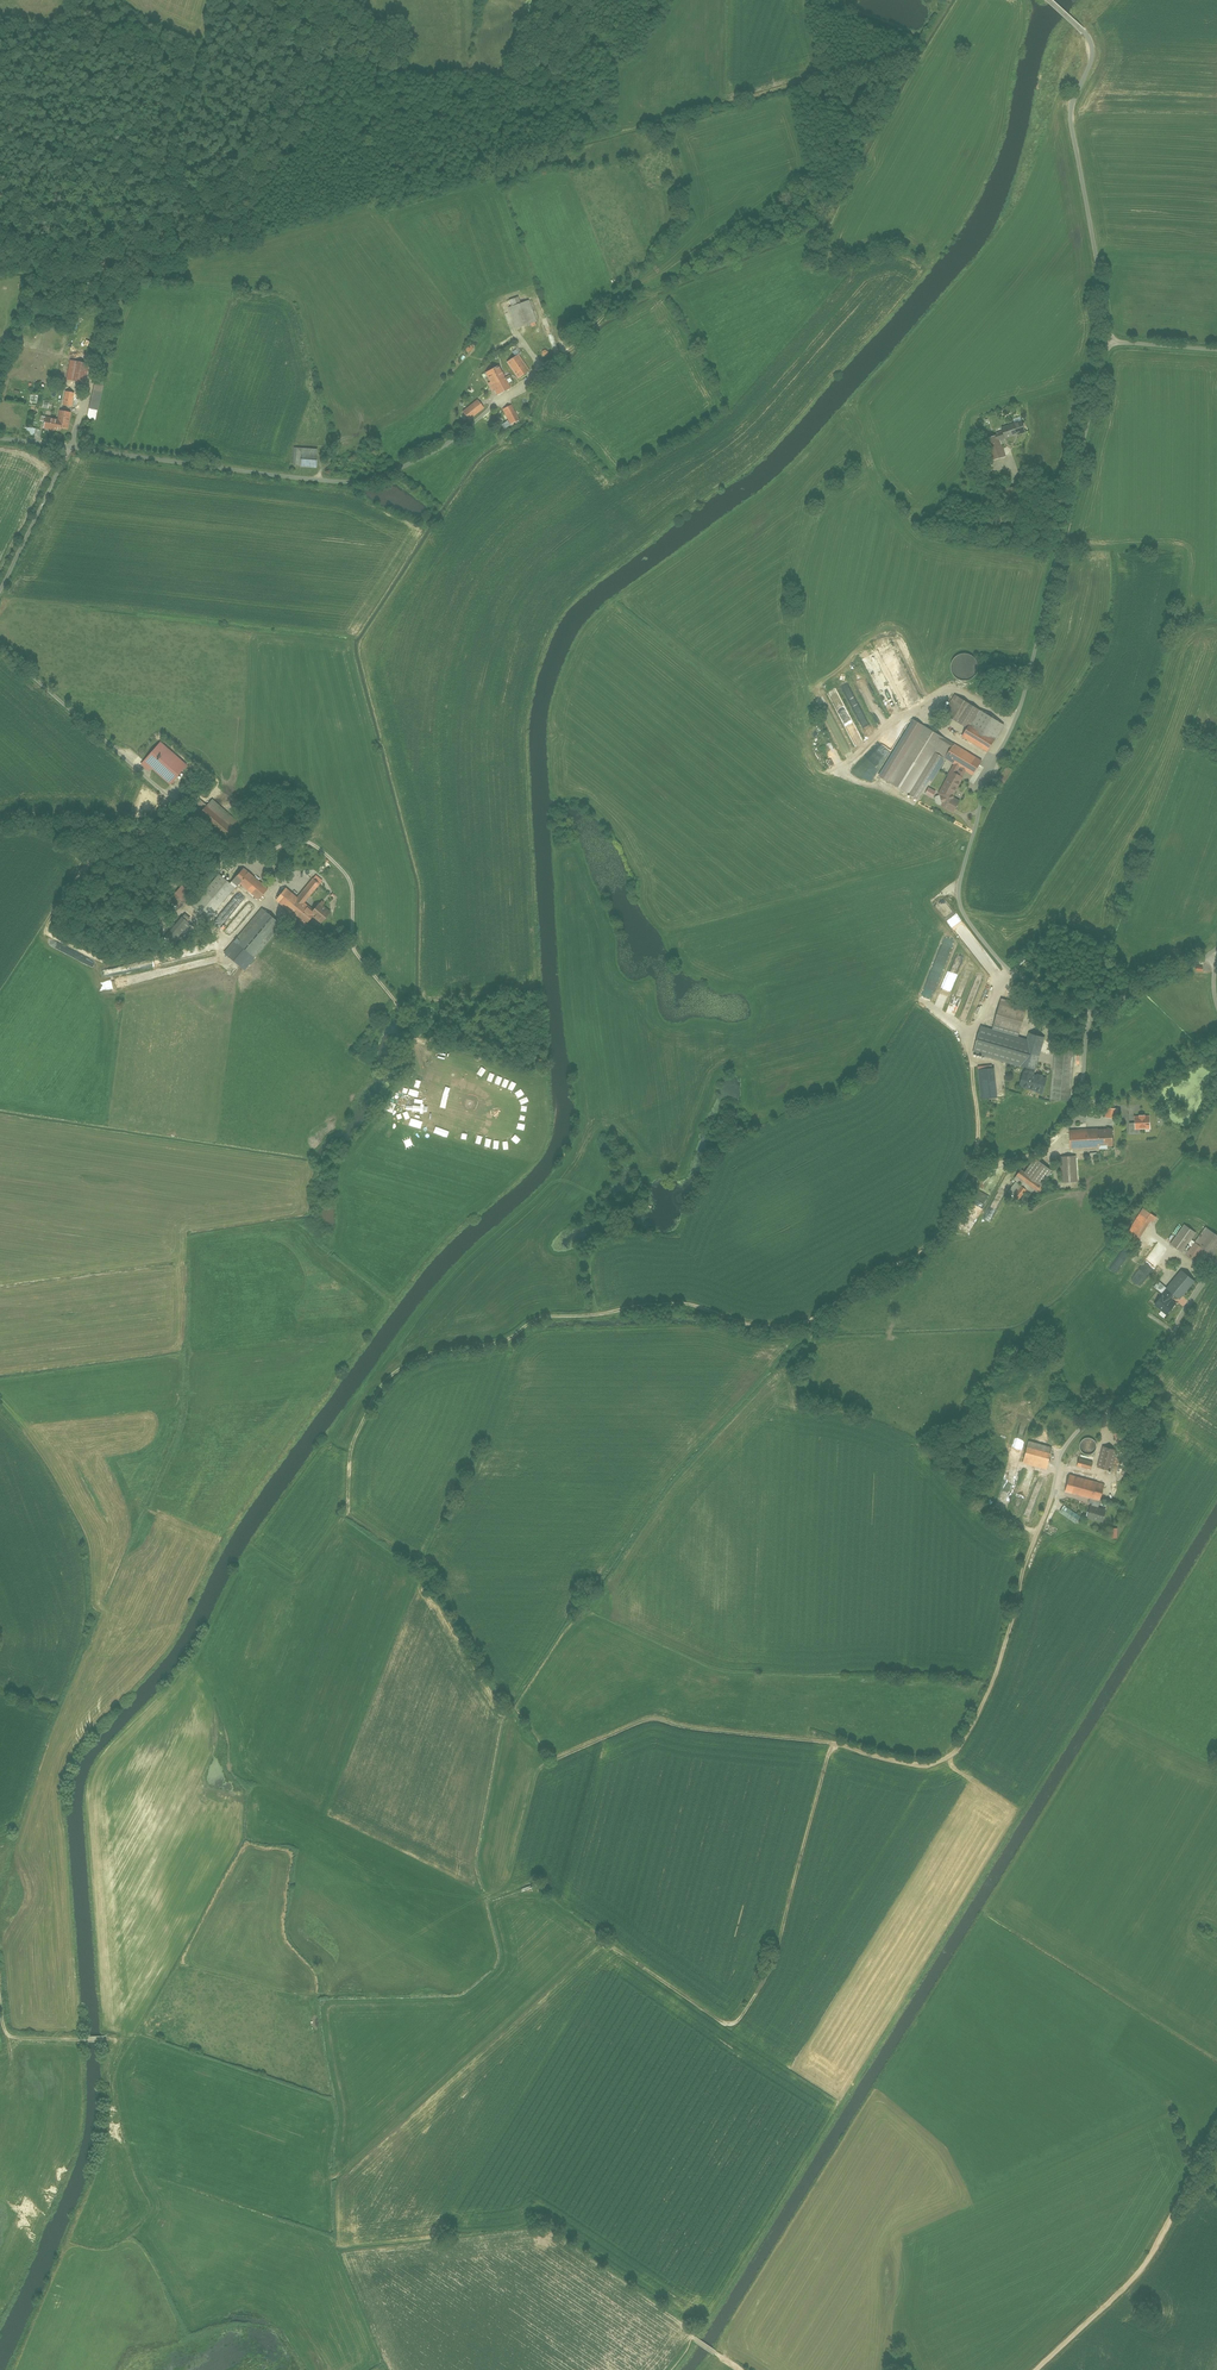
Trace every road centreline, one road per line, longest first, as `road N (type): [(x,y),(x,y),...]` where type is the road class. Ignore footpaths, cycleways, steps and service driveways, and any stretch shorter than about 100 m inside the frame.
road 1 (residential): [(1108,342),(1036,651),(974,827),(960,900),(988,946),(1073,1007),(1097,1007),(1160,971),(1204,957)]
road 2 (track): [(347,1513),(349,1452),(386,1379),(439,1350),(503,1342),(539,1318),(669,1303),(773,1326),(813,1320),(799,1387),(803,1405)]
road 3 (track): [(331,1178),(395,1090),(409,1028),(354,953),(347,873),(297,835),(253,863),(239,859)]
road 4 (residential): [(70,447),(350,480),(405,463),(479,413)]
road 5 (residential): [(1050,0),(1090,42),(1070,113),(1108,342)]
road 6 (track): [(813,1320),(868,1278),(923,1252),(937,1234),(978,1140),(972,1066)]
road 7 (residential): [(0,648),(239,859)]
road 8 (residential): [(1052,1498),(1057,1470),(1084,1423),(1173,1329),(1216,1255)]
road 9 (track): [(1037,2369),(1146,2265),(1216,2140)]
road 10 (residential): [(70,447),(125,280)]
road 11 (residential): [(0,594),(70,447)]
road 12 (track): [(107,2038),(17,2038),(4,2033),(0,2001)]

